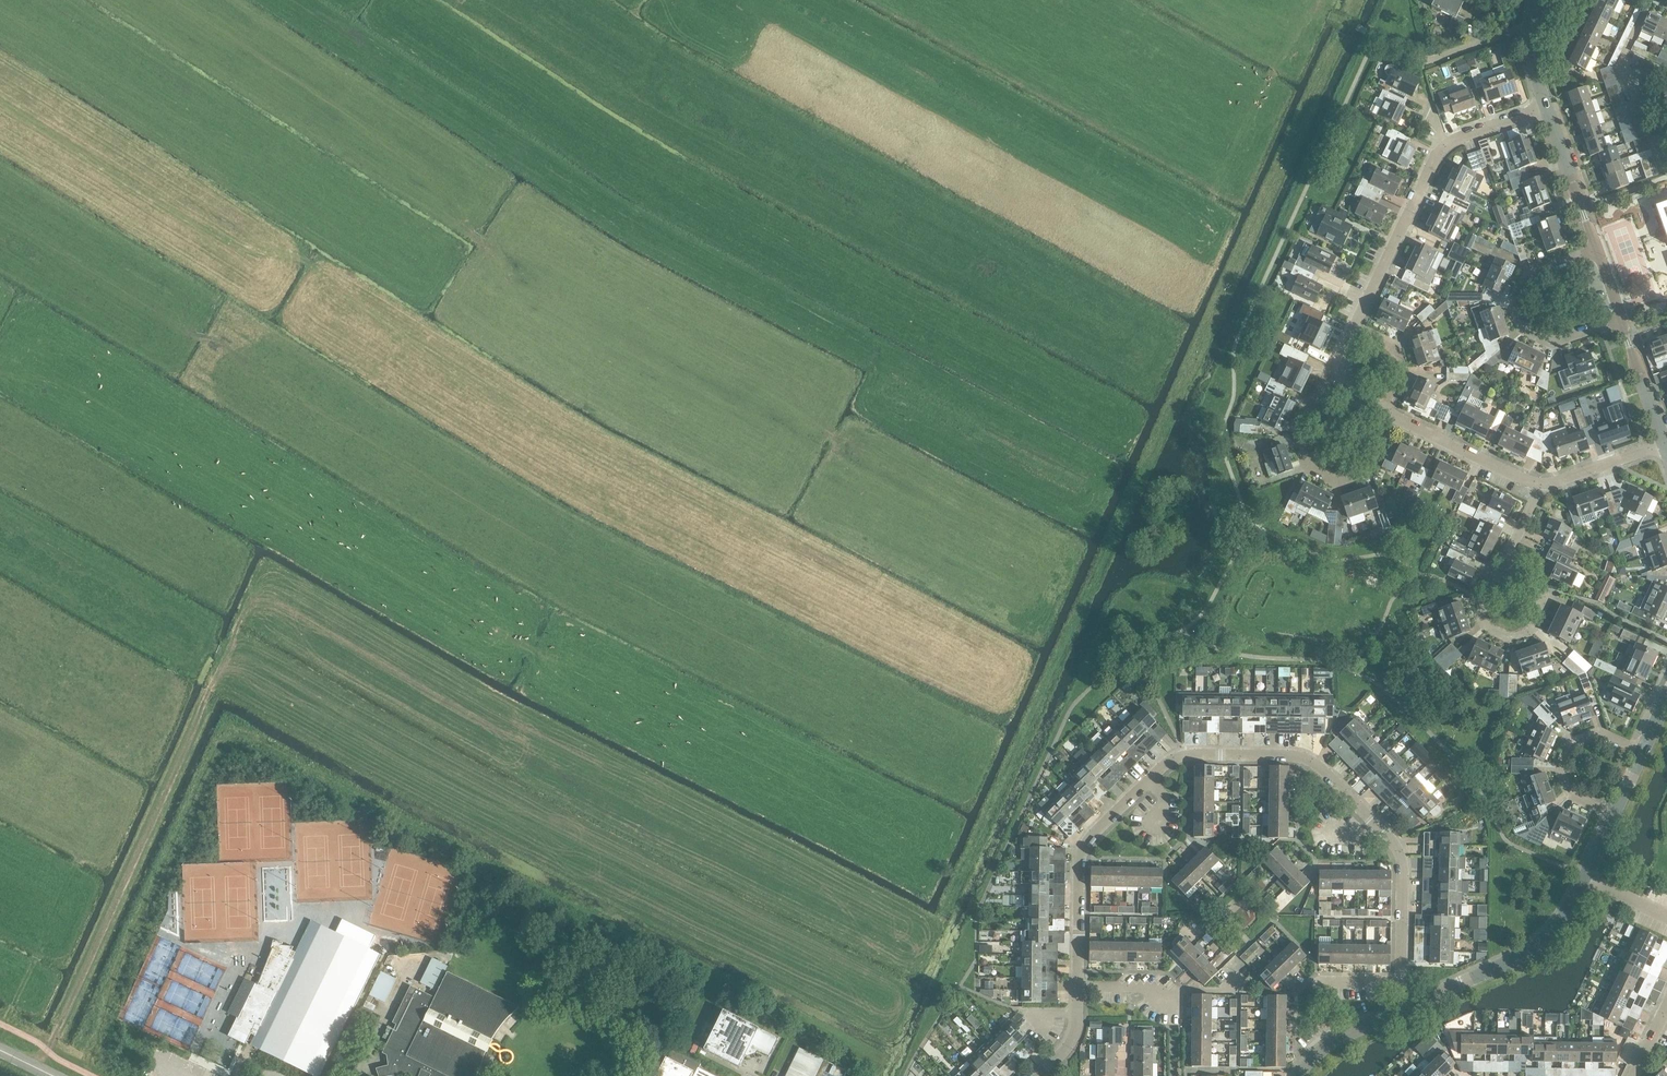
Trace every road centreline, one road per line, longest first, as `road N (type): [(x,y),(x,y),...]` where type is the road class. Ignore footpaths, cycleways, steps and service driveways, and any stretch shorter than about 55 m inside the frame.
road 1 (residential): [(1077,988),(1080,843),(1148,777),(1190,755),(1308,759),(1393,843),(1402,868),(1401,981)]
road 2 (residential): [(1395,418),(1366,472),(1333,480),(1311,467),(1300,437),(1304,418),(1338,360)]
road 3 (residential): [(1621,319),(1554,343),(1523,328),(1514,305),(1529,273),(1596,250)]
road 4 (residential): [(1544,604),(1531,629),(1515,637),(1482,618),(1540,485)]
road 5 (residential): [(1411,1006),(1532,950),(1566,916),(1584,876)]
road 6 (residential): [(1353,328),(1445,143)]
road 7 (residential): [(1643,751),(1596,732),(1565,753),(1561,766),(1570,794),(1613,816)]
road 8 (residential): [(1077,988),(1229,991),(1235,984)]
road 9 (residential): [(1540,485),(1395,418)]
road 10 (residential): [(1596,250),(1546,108)]
road 11 (residential): [(1297,1075),(1335,1039),(1411,1006)]
road 12 (residential): [(1665,445),(1621,319)]
road 13 (residential): [(1665,445),(1540,485)]

